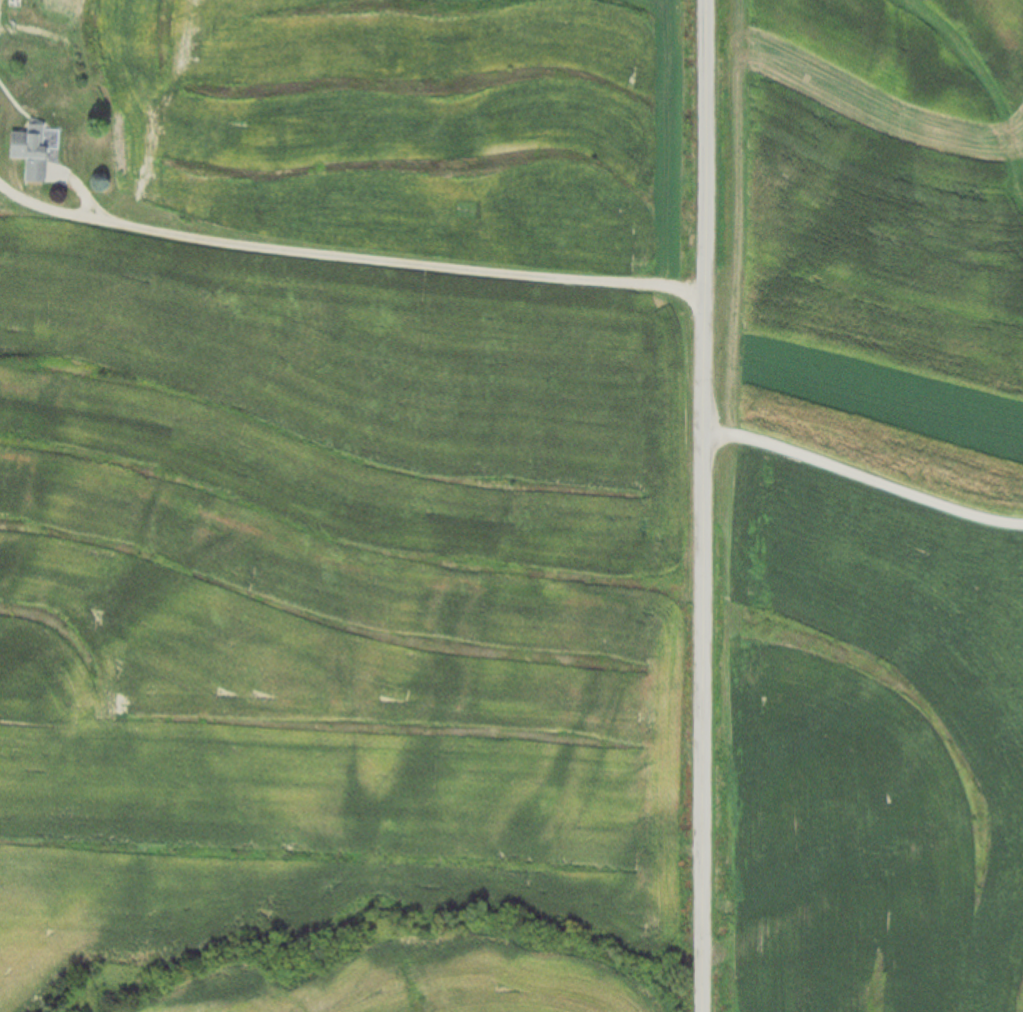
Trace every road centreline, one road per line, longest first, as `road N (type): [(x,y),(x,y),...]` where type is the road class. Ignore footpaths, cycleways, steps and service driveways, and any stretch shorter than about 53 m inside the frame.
road 1 (residential): [(700,1011),(705,0)]
road 2 (residential): [(1022,523),(1001,524),(728,434),(704,435)]

